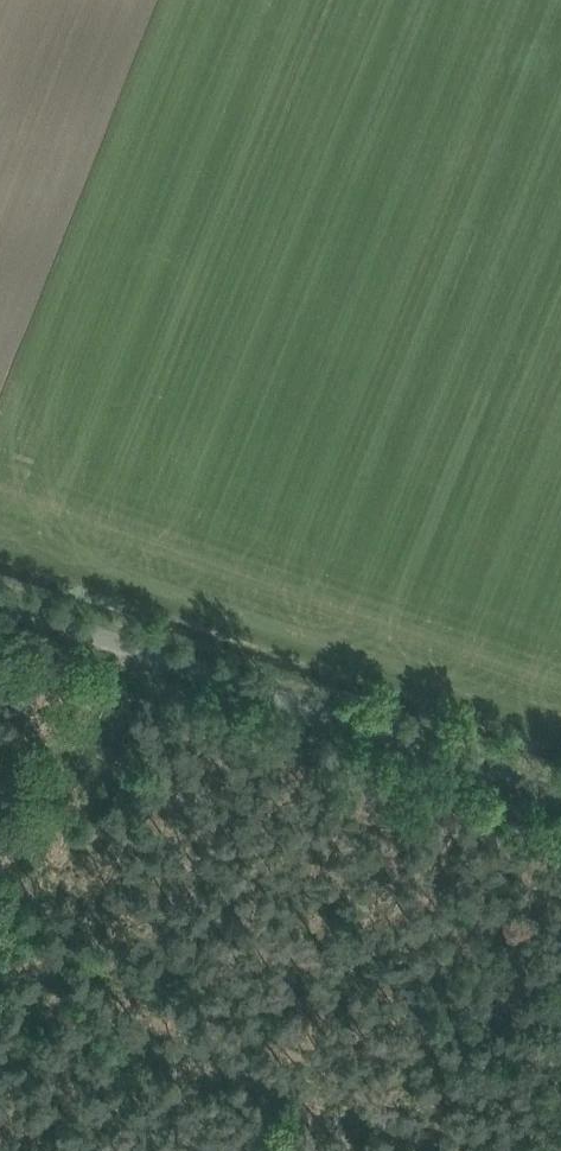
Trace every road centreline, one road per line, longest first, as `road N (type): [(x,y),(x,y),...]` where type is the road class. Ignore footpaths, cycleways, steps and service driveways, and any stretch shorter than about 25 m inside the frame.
road 1 (unclassified): [(560,796),(0,606)]
road 2 (track): [(135,651),(0,920)]

